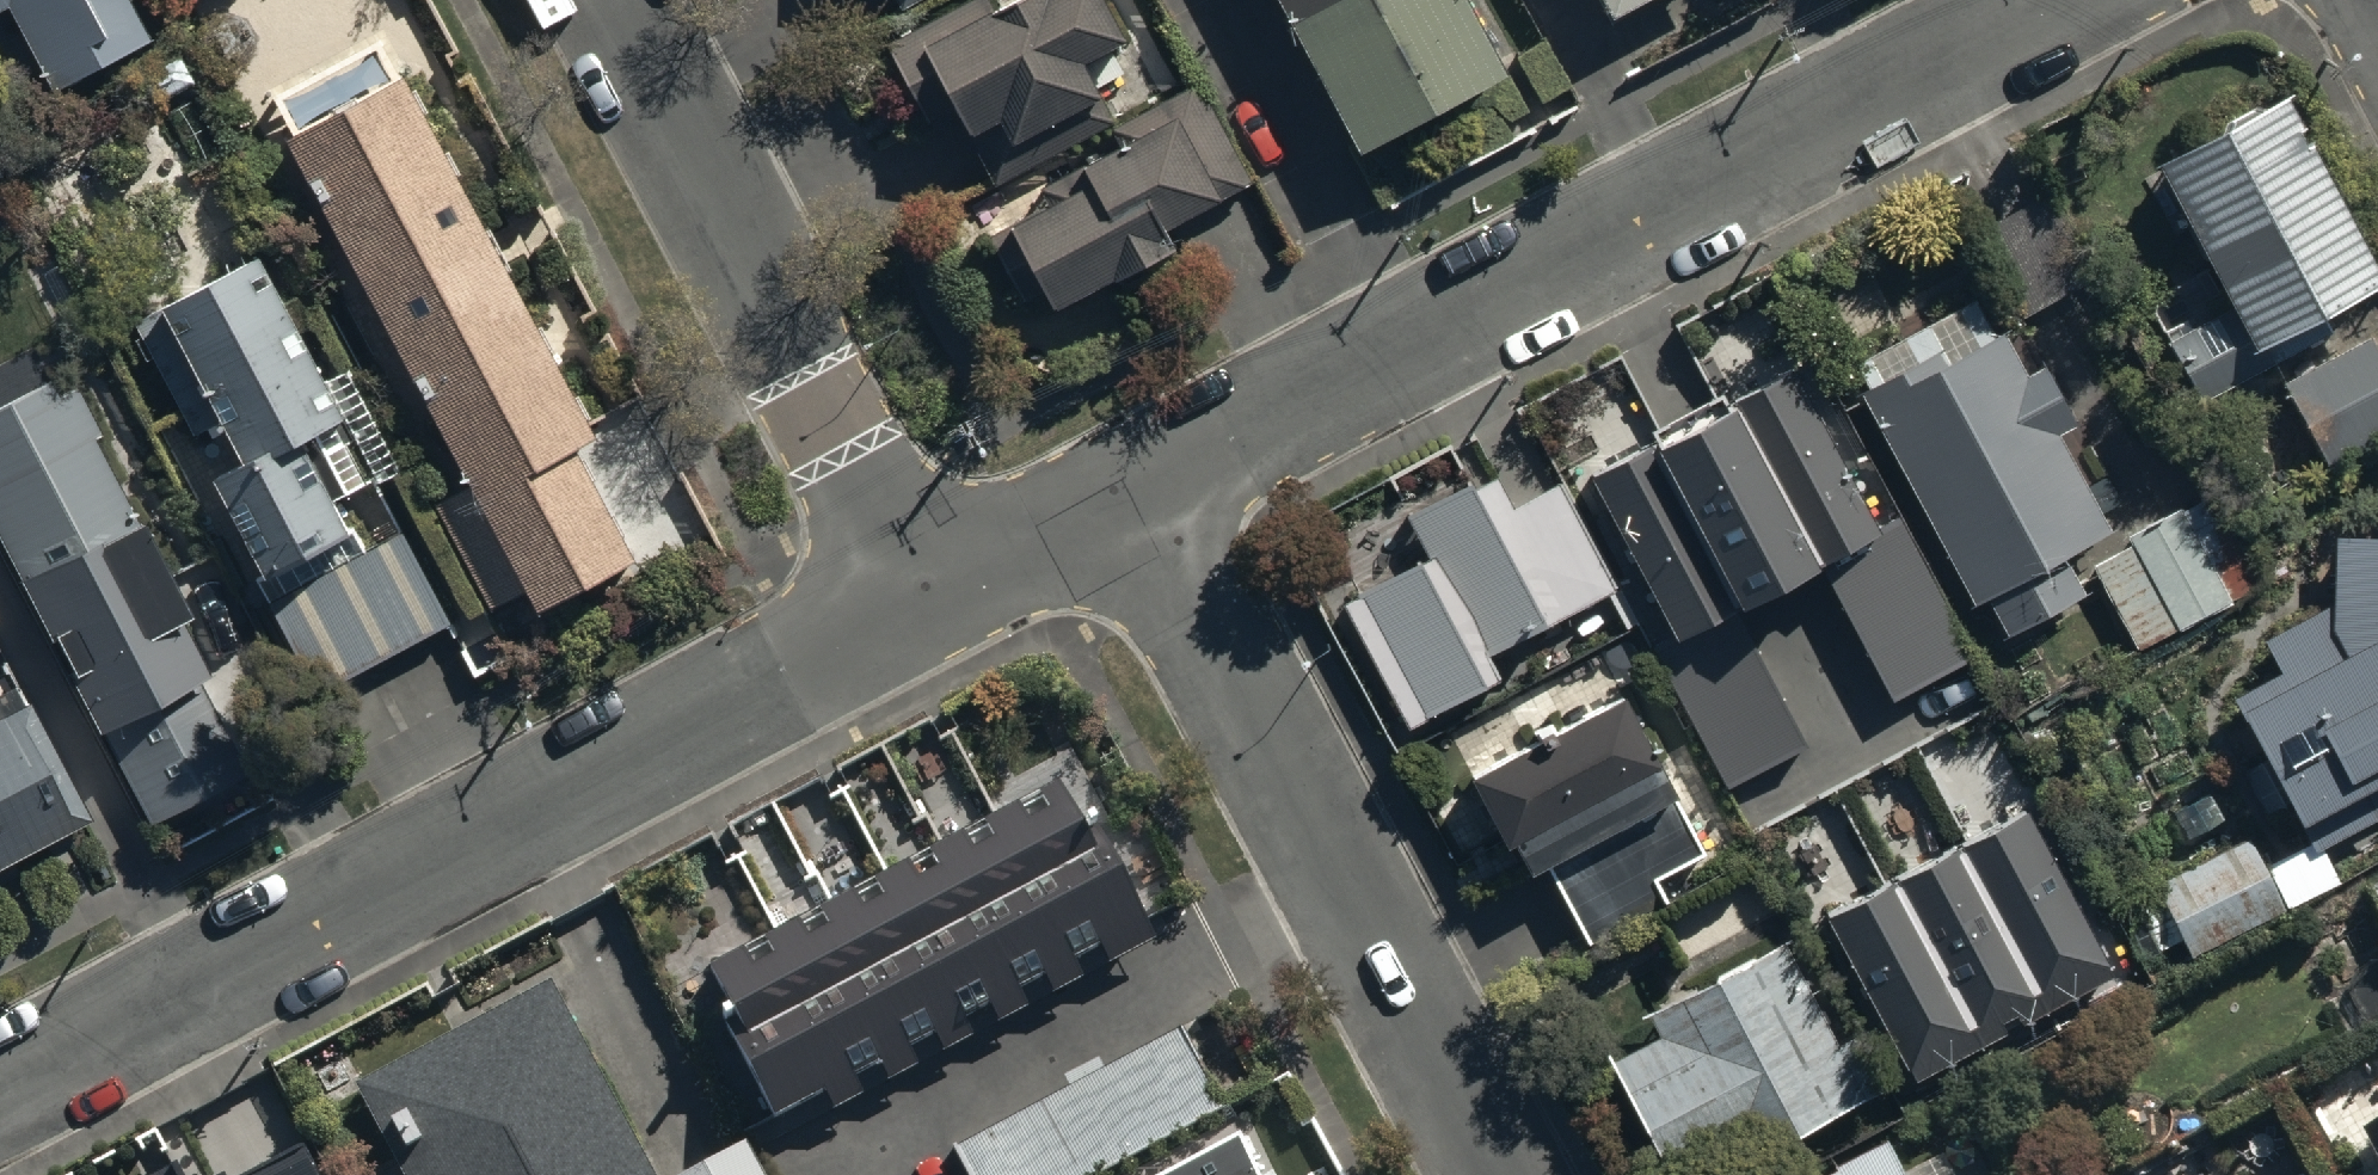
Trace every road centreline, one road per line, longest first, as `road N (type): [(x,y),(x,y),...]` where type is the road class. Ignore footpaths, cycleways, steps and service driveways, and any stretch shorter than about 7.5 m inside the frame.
road 1 (residential): [(0,1099),(935,605)]
road 2 (residential): [(1140,497),(2069,0)]
road 3 (residential): [(1140,497),(1485,1174)]
road 4 (residential): [(616,0),(935,605)]
road 5 (residential): [(935,605),(1140,497)]

